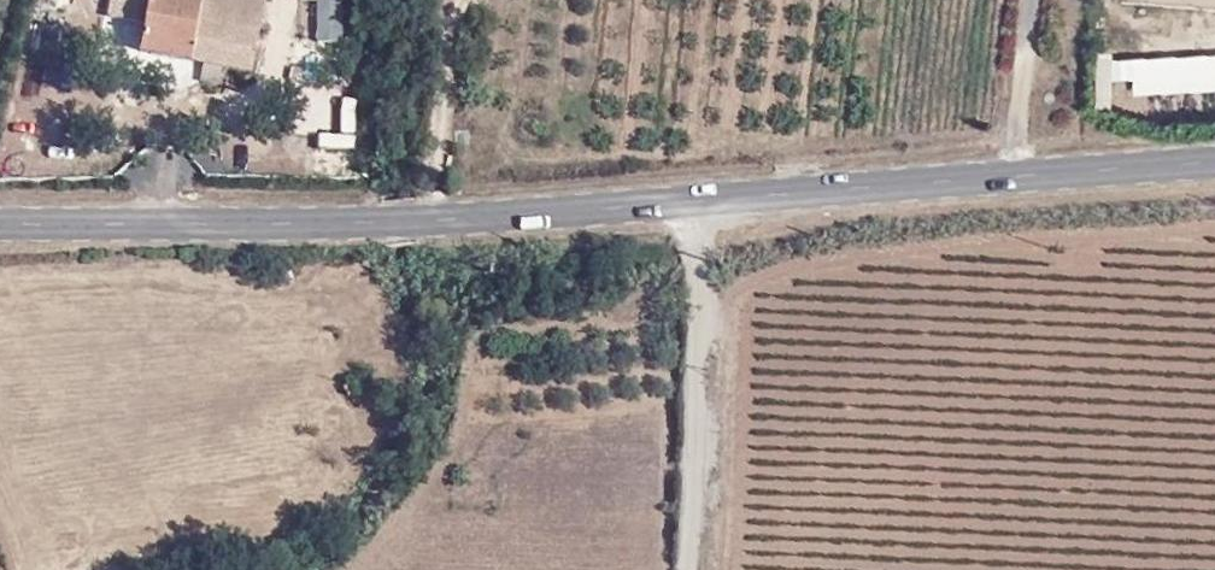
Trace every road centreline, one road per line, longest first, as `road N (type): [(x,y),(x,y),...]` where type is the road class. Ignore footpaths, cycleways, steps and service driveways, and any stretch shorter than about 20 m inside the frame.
road 1 (secondary): [(0,227),(436,222),(697,199)]
road 2 (secondary): [(697,199),(1214,161)]
road 3 (residential): [(697,199),(689,569)]

